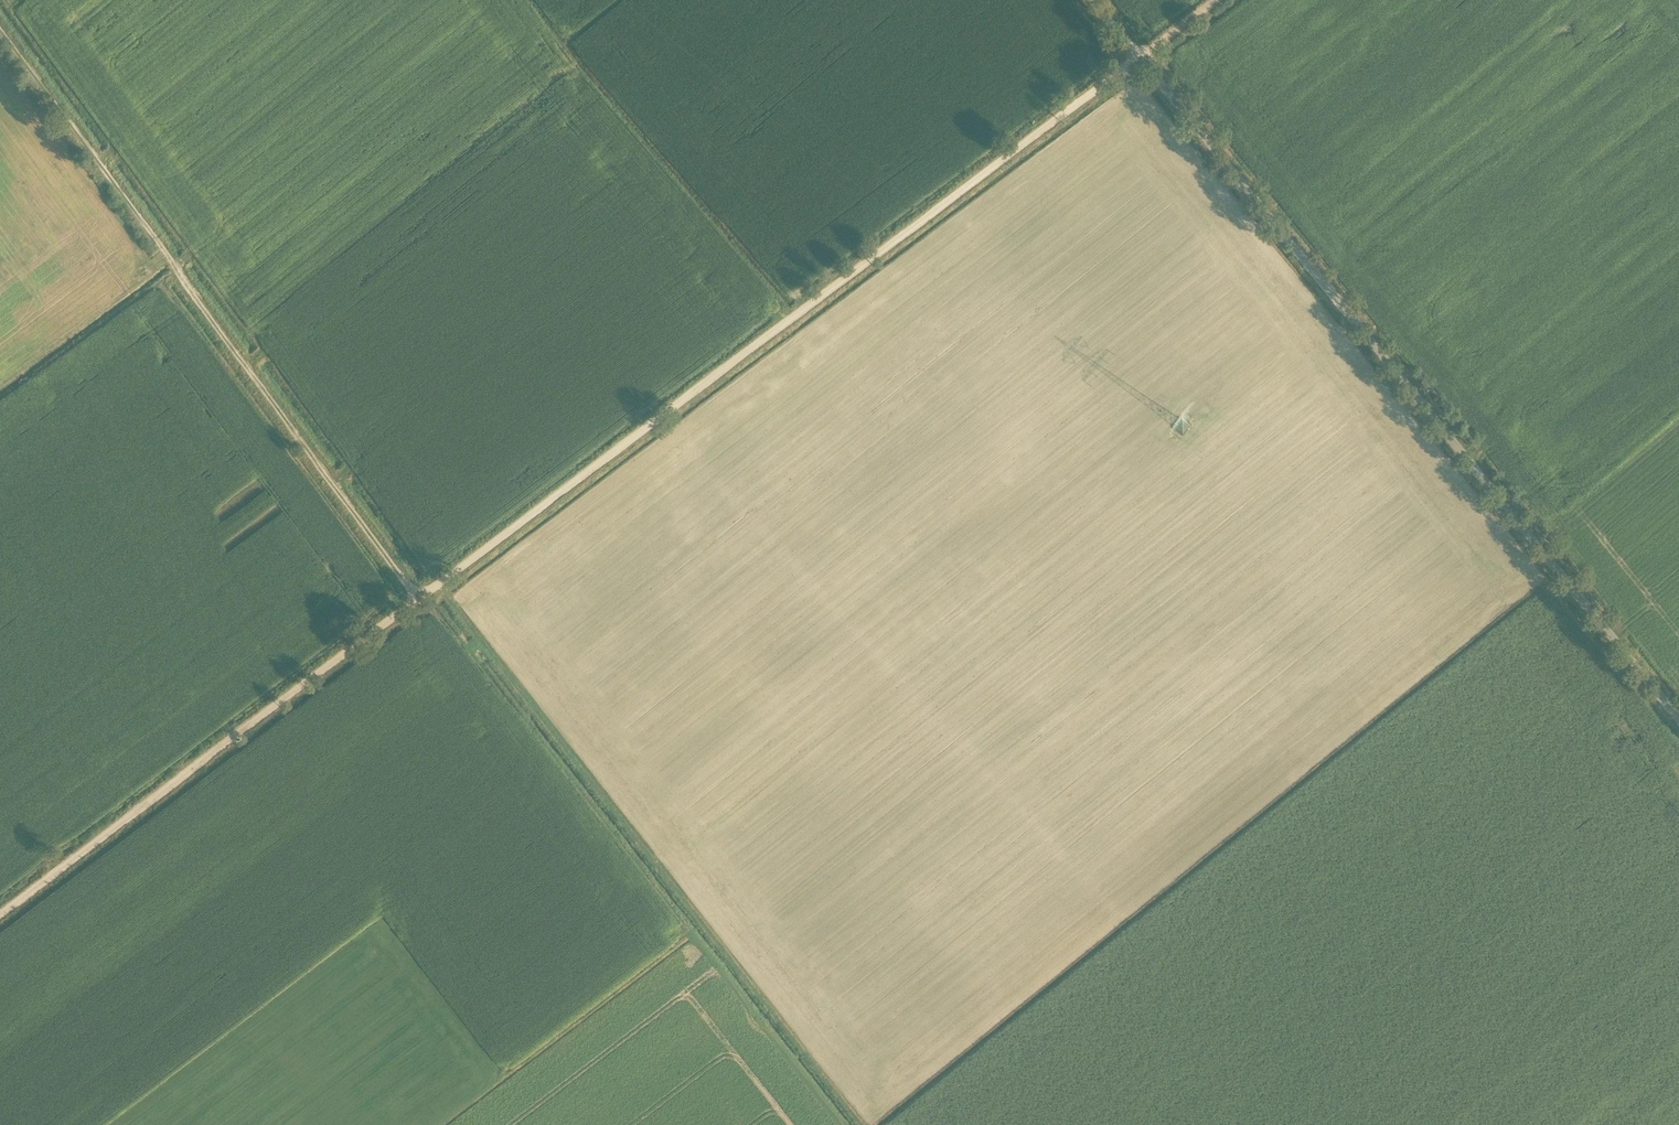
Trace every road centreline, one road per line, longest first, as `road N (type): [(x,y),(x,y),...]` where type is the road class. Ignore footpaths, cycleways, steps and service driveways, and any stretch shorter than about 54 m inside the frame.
road 1 (track): [(1139,58),(0,915)]
road 2 (unclassified): [(1678,712),(1092,0)]
road 3 (track): [(420,600),(0,27)]
road 4 (track): [(858,1124),(432,591)]

